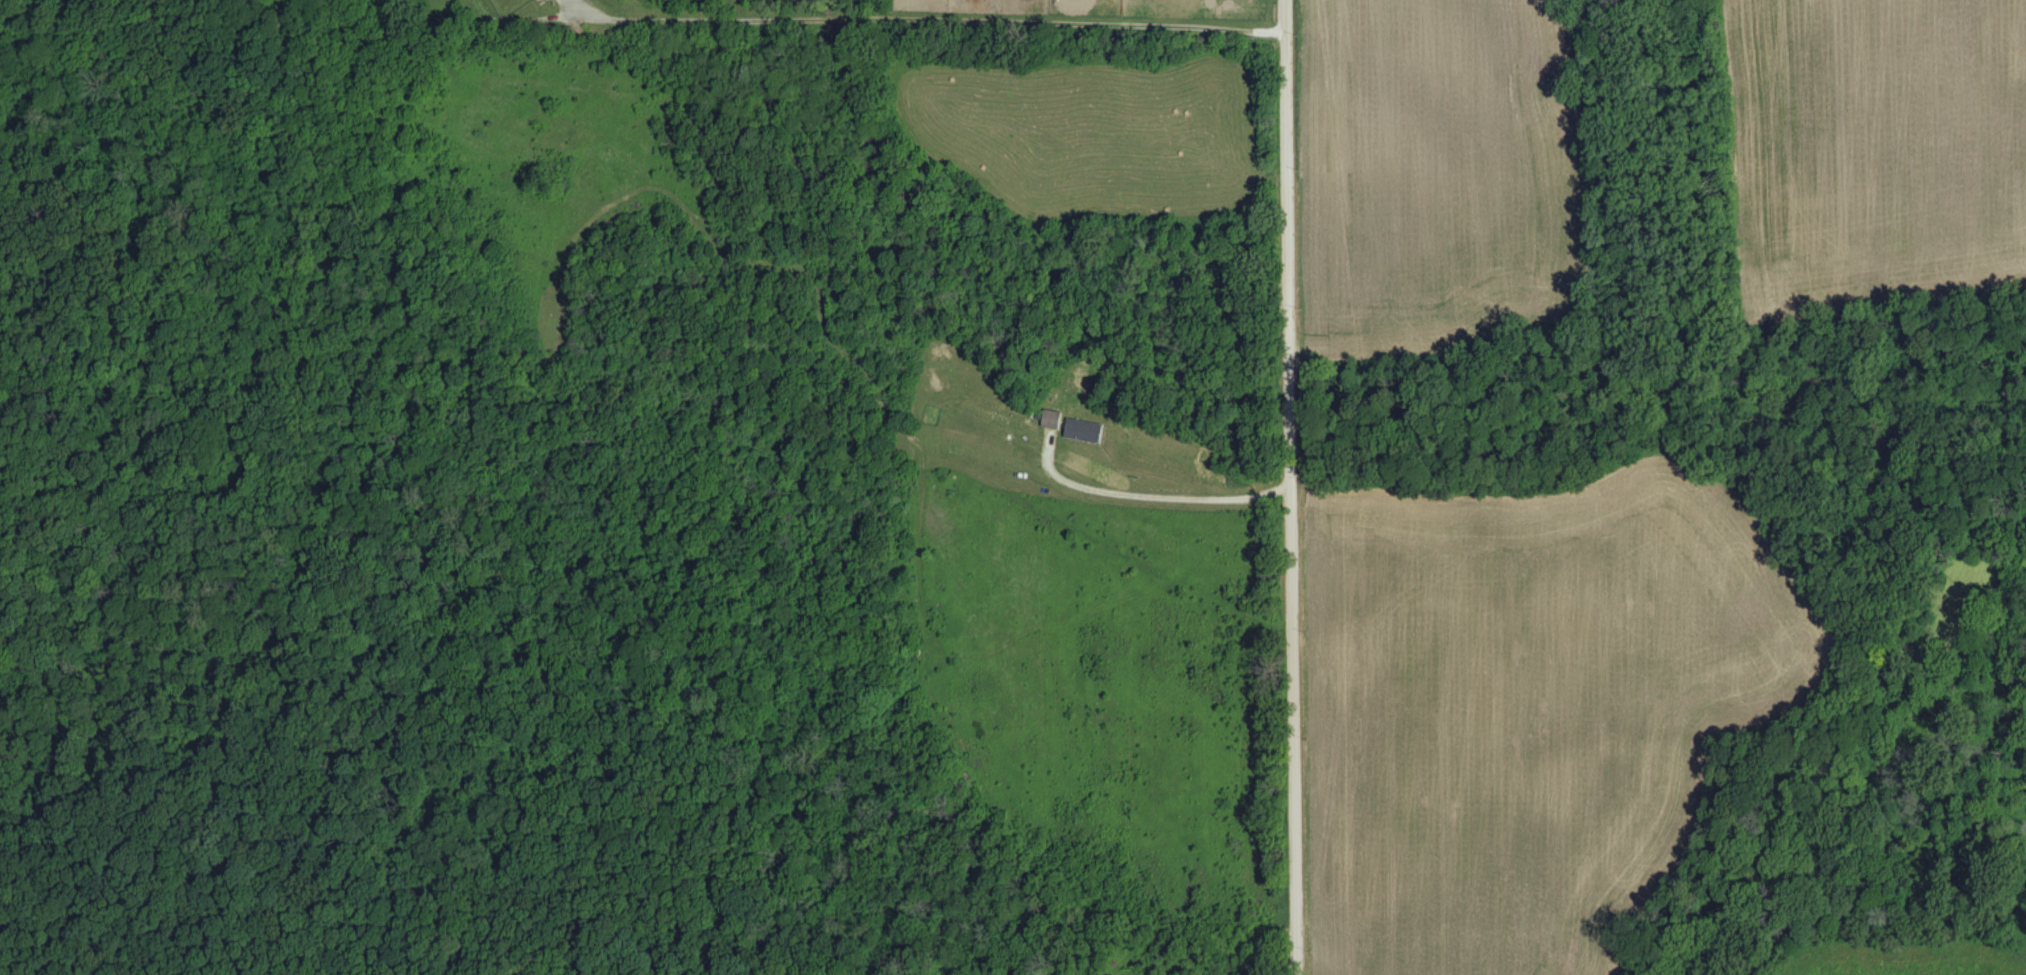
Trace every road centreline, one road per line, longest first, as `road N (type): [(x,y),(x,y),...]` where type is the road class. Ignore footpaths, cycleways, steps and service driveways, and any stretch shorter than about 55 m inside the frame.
road 1 (residential): [(1292,974),(1282,0)]

